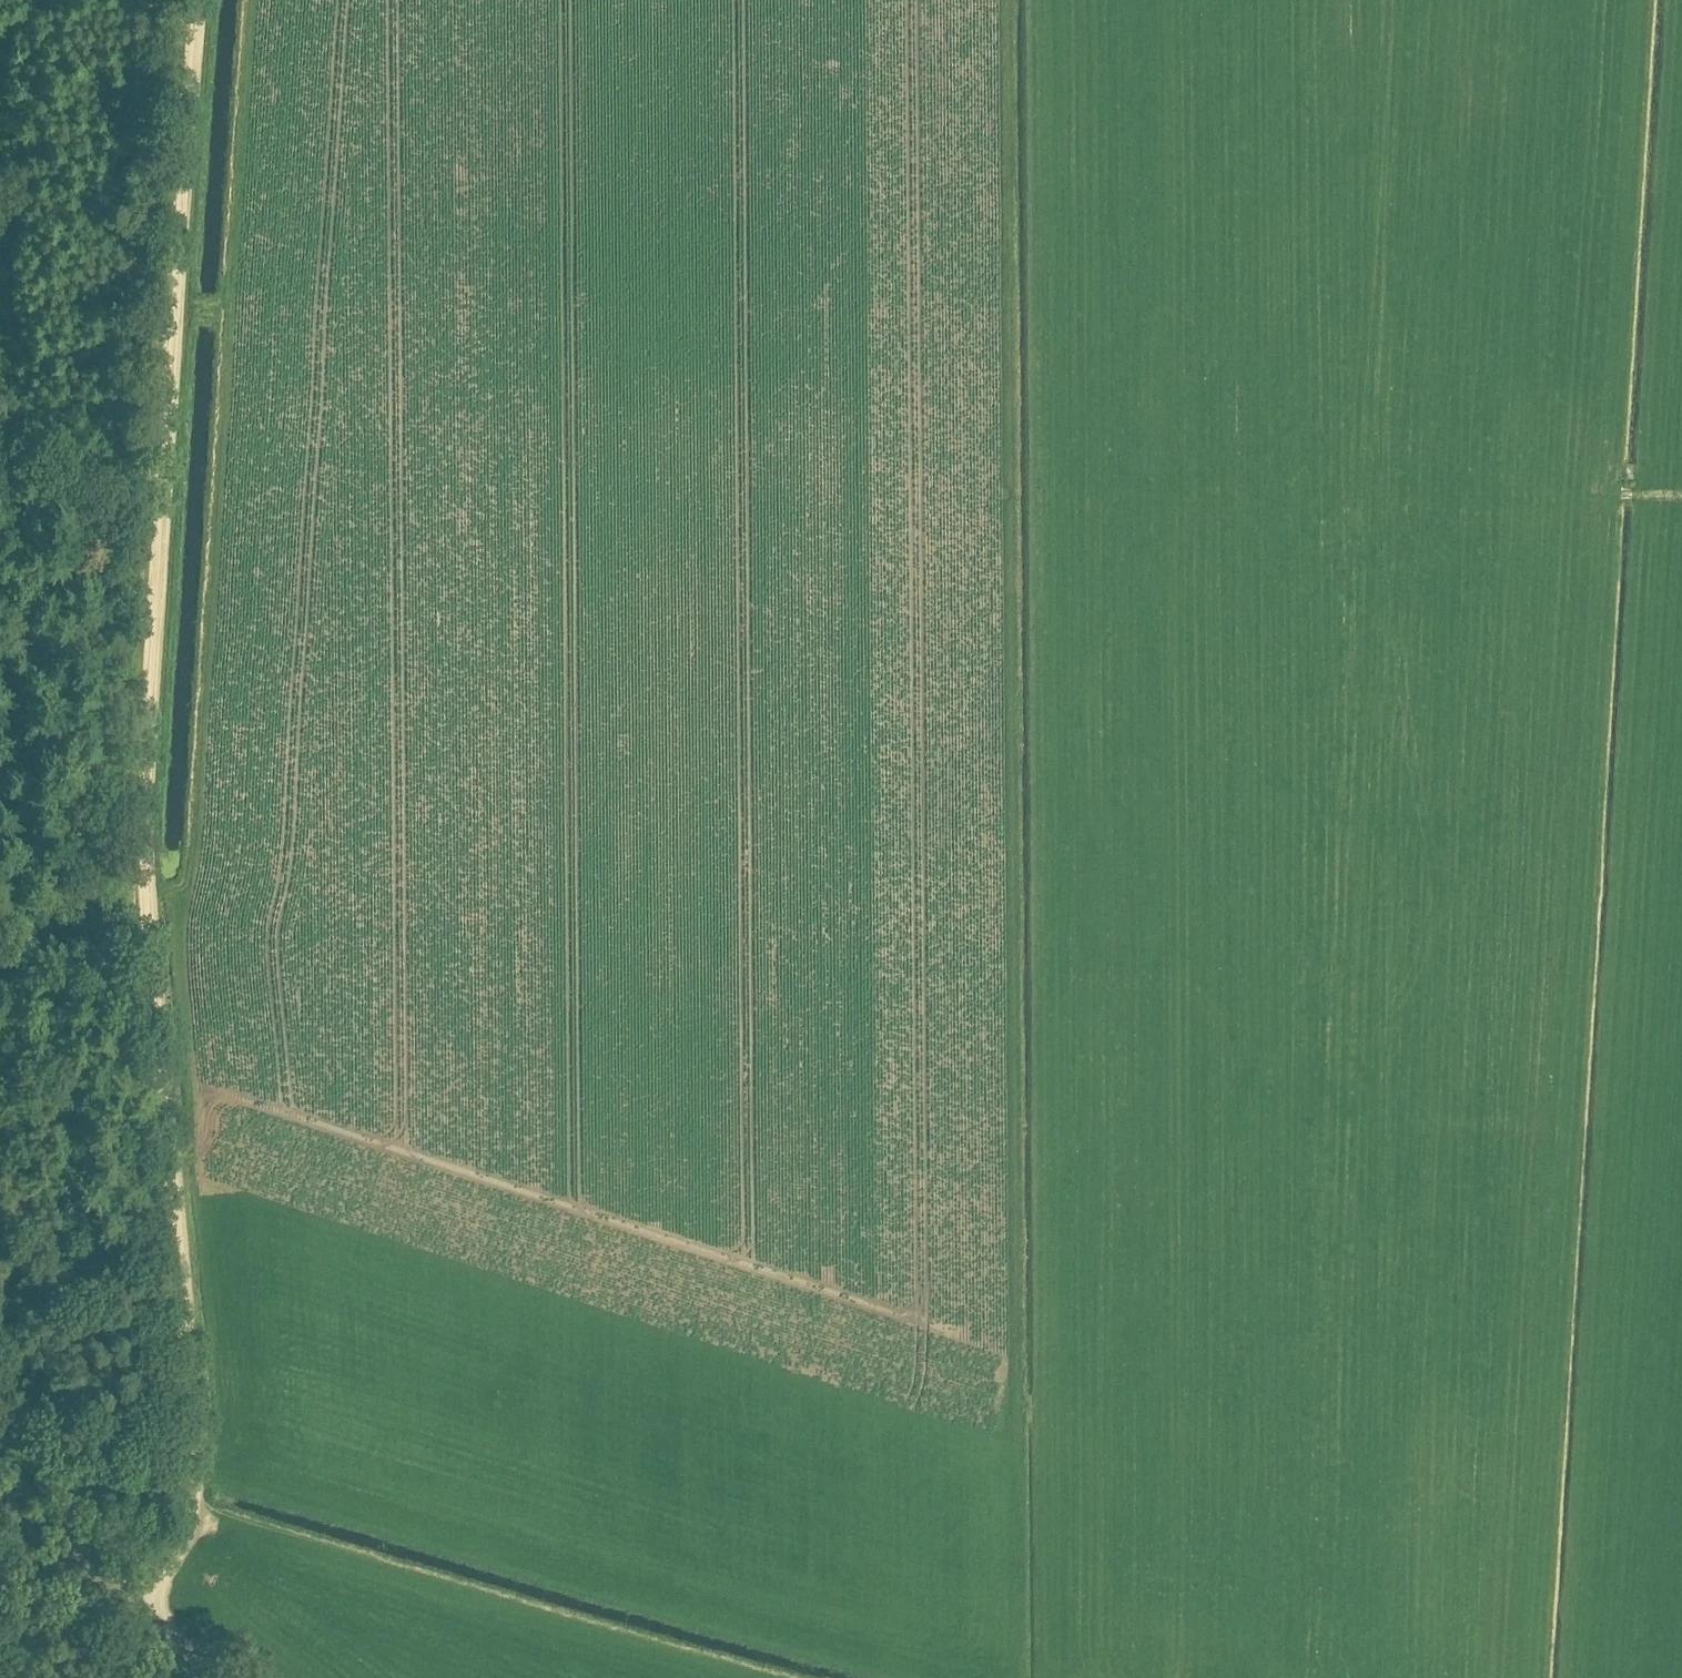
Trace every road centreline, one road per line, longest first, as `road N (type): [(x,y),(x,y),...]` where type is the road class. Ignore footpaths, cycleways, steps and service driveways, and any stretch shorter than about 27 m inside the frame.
road 1 (track): [(195,1490),(145,788),(201,0)]
road 2 (unclassified): [(224,1677),(0,1500)]
road 3 (track): [(151,454),(0,436)]
road 4 (track): [(139,1609),(166,1574),(195,1490)]

